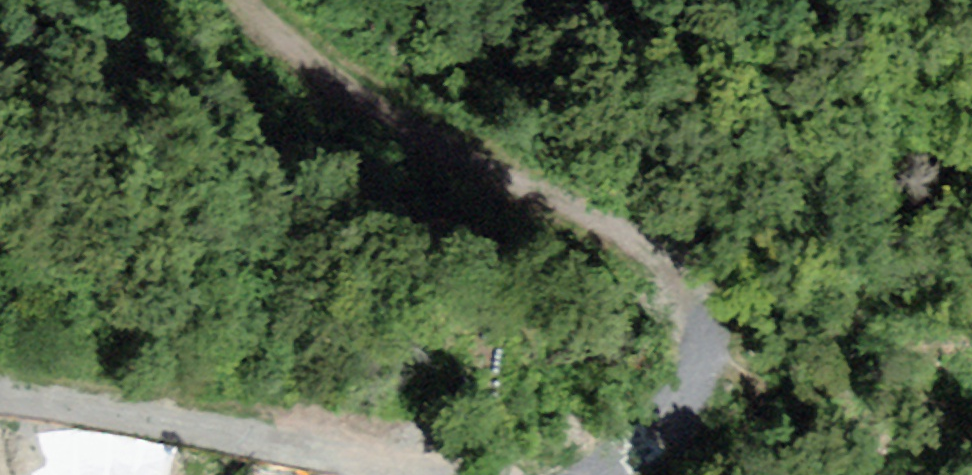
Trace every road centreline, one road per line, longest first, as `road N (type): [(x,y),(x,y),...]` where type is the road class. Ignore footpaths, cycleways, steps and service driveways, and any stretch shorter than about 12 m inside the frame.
road 1 (track): [(707,356),(699,315),(678,274),(321,65),(252,0)]
road 2 (track): [(401,474),(146,411),(0,395)]
road 3 (track): [(707,356),(695,393),(624,474)]

